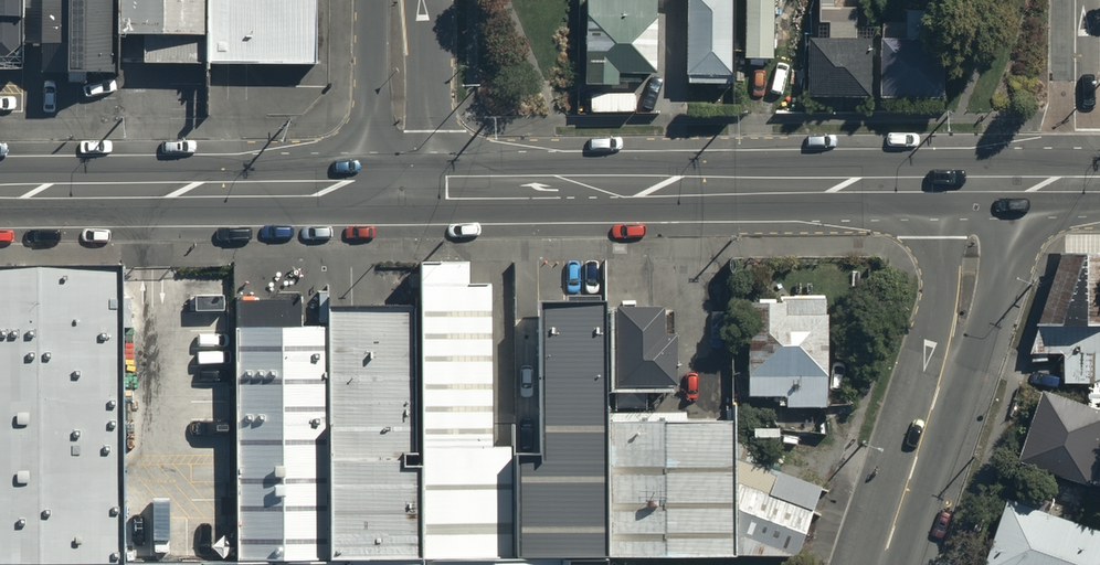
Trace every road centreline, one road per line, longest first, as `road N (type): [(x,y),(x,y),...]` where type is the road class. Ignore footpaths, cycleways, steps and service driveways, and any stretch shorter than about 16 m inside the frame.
road 1 (tertiary): [(409,196),(972,194)]
road 2 (tertiary): [(0,198),(409,196)]
road 3 (tertiary): [(881,564),(974,283),(972,194)]
road 4 (tertiary): [(408,0),(409,196)]
road 5 (residential): [(1078,189),(1078,0)]

